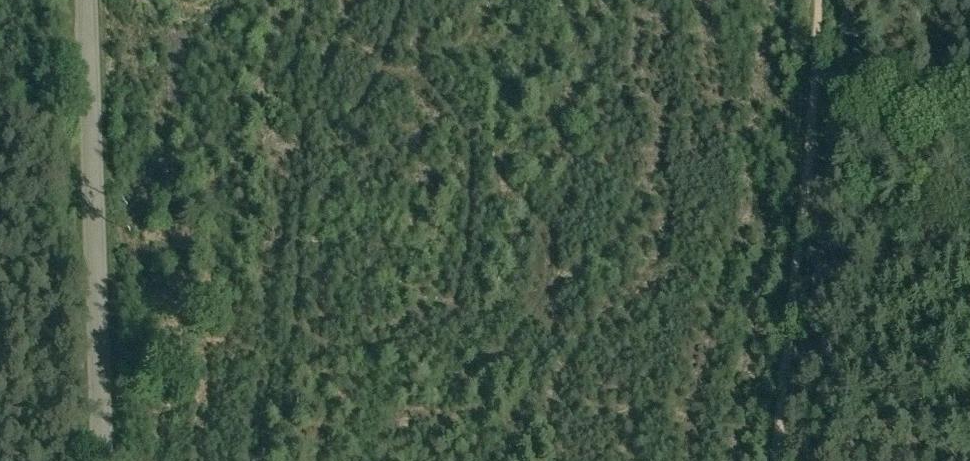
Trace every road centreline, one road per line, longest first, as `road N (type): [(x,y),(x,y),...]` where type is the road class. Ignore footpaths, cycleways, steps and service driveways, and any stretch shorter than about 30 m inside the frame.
road 1 (track): [(820,0),(768,460)]
road 2 (unclassified): [(103,460),(86,0)]

